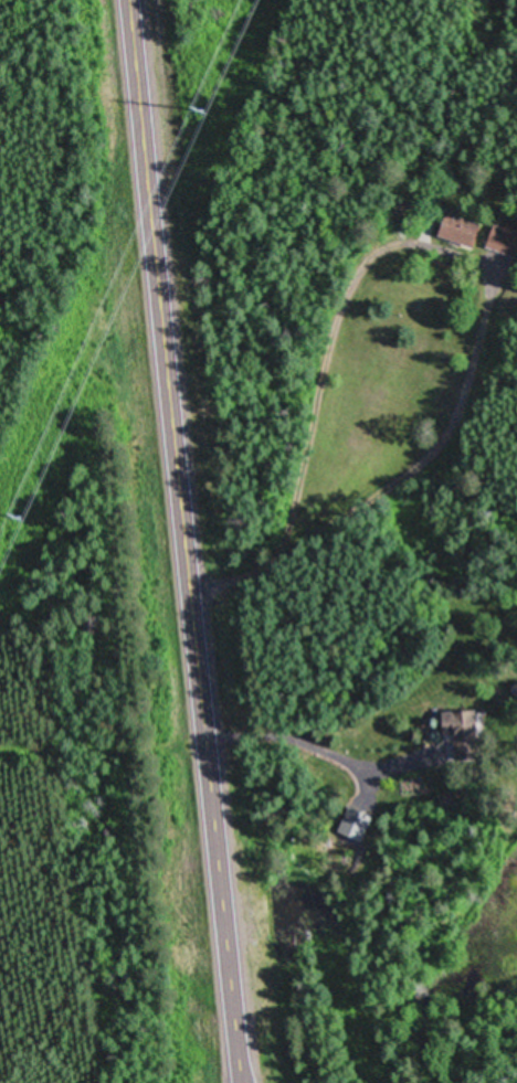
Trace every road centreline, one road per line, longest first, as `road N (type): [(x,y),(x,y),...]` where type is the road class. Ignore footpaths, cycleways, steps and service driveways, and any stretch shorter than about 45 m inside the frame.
road 1 (primary): [(244,1082),(132,0)]

